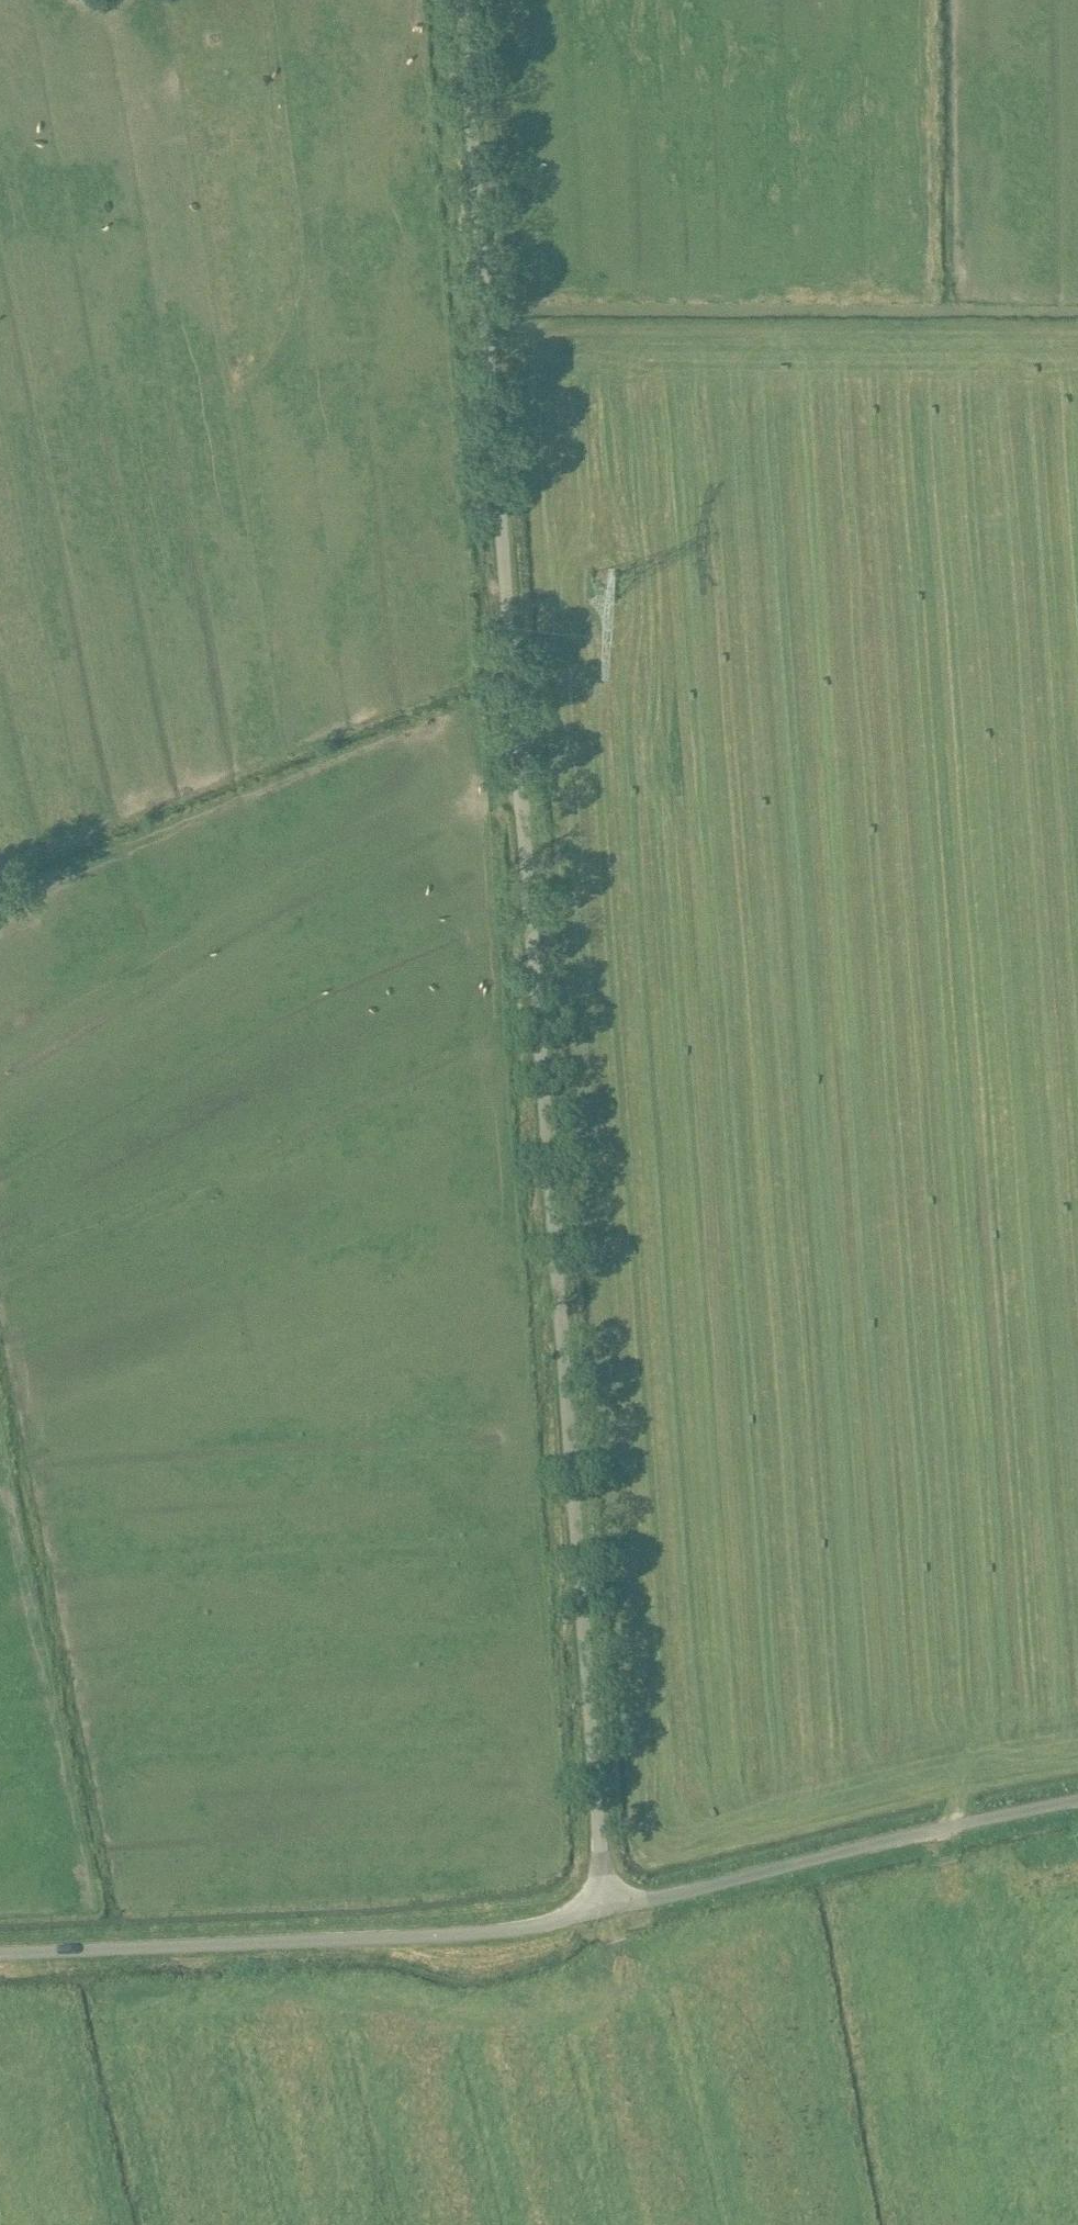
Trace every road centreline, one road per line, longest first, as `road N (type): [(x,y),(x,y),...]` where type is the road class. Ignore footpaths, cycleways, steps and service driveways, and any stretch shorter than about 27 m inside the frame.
road 1 (unclassified): [(605,1909),(463,0)]
road 2 (unclassified): [(0,1951),(472,1935),(605,1909)]
road 3 (unclassified): [(605,1909),(1077,1799)]

